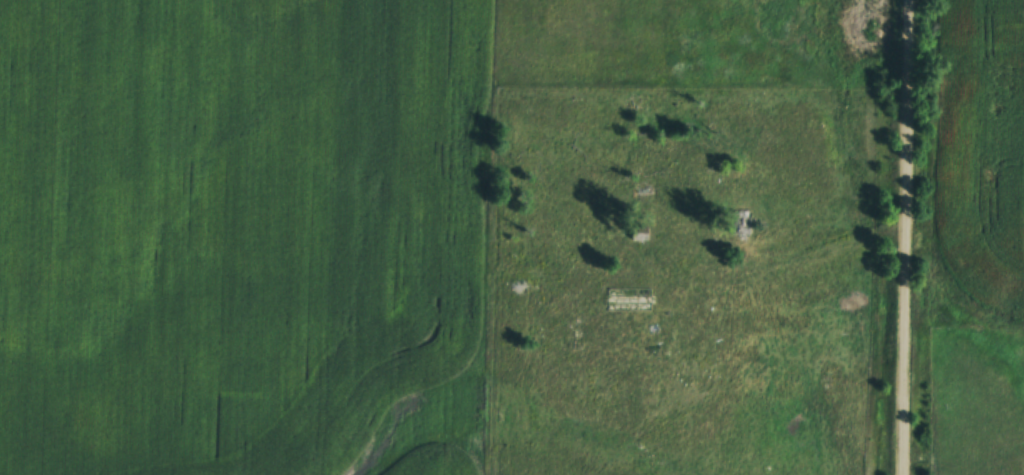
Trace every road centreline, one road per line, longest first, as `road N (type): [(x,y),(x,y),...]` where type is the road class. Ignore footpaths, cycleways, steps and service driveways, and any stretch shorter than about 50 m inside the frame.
road 1 (residential): [(904,474),(907,0)]

